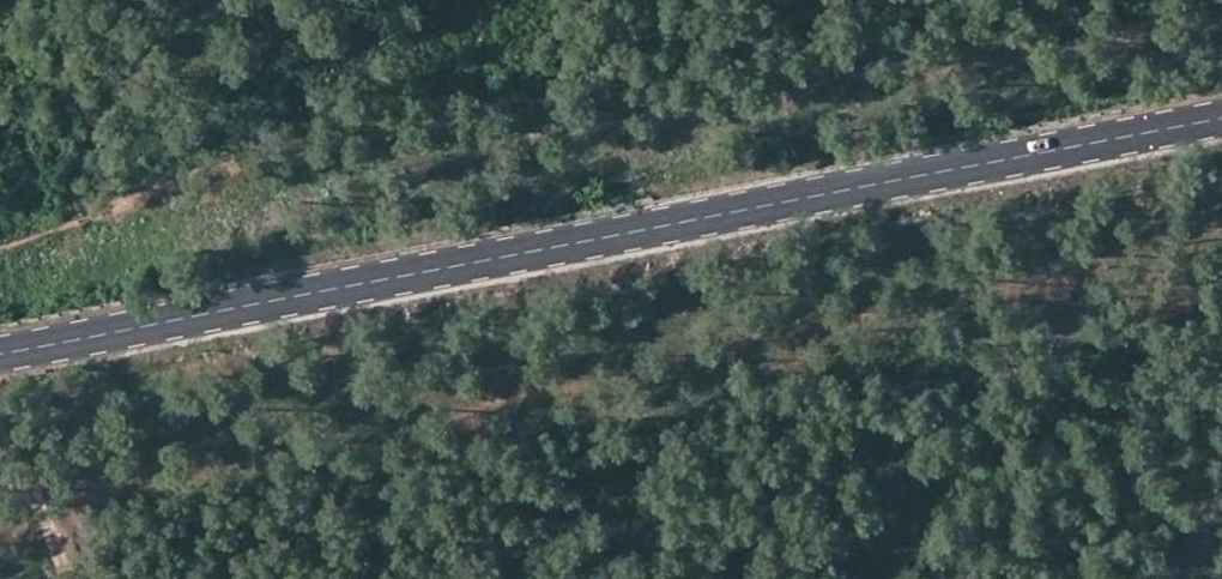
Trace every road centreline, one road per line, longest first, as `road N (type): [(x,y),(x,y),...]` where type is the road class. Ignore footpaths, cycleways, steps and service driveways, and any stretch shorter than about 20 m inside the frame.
road 1 (track): [(1221,21),(615,127),(226,177),(160,191),(0,247)]
road 2 (secondary): [(0,349),(1221,117)]

